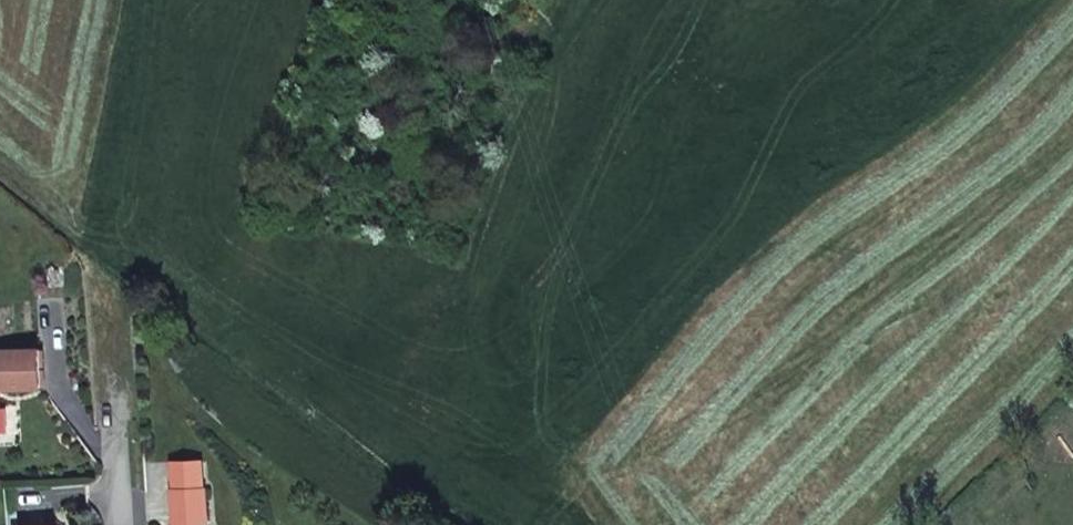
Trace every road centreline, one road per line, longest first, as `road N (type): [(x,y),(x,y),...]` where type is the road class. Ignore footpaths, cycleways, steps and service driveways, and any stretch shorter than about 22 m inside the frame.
road 1 (residential): [(115,339),(130,524)]

